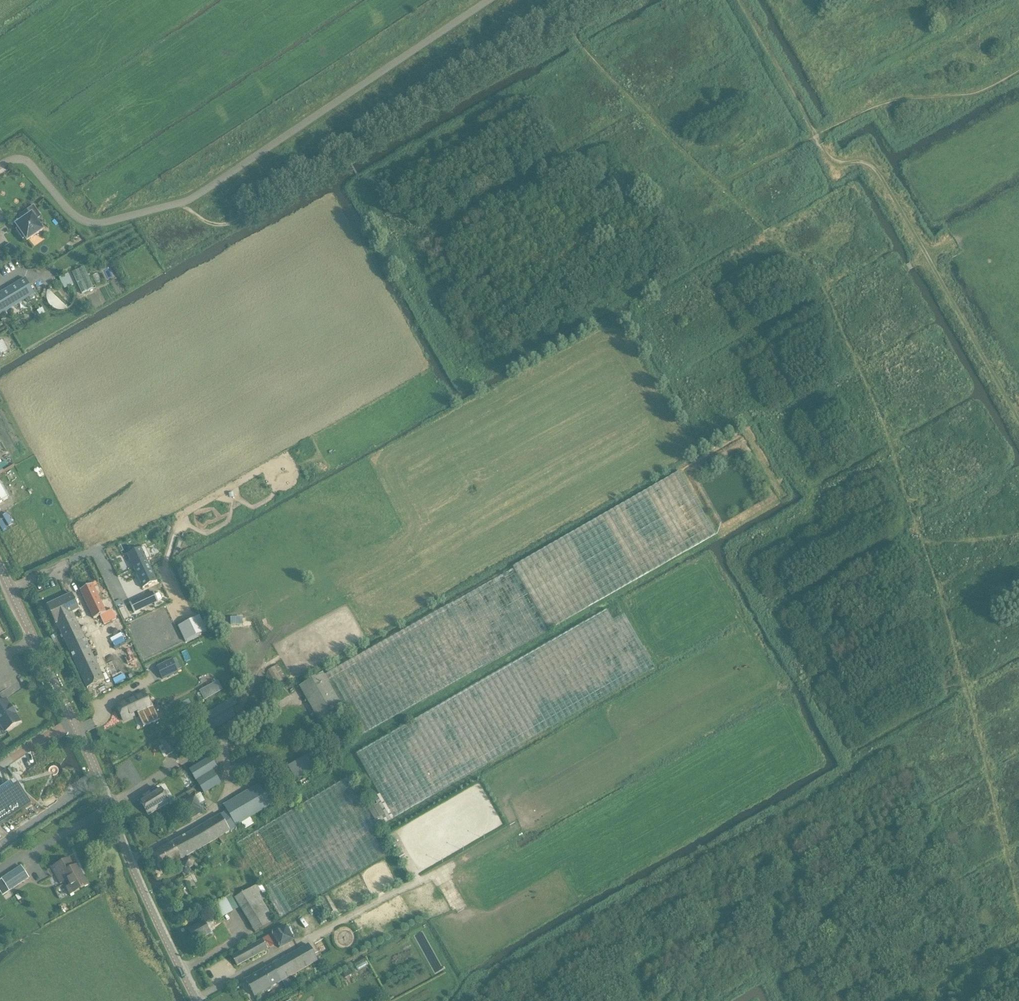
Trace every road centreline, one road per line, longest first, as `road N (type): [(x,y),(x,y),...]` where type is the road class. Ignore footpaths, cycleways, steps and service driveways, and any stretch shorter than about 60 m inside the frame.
road 1 (track): [(1018,411),(882,177),(862,161),(834,159),(817,138),(740,0)]
road 2 (residential): [(199,1000),(0,566)]
road 3 (track): [(817,138),(904,103),(980,96),(1018,74)]
road 4 (track): [(954,244),(836,307)]

